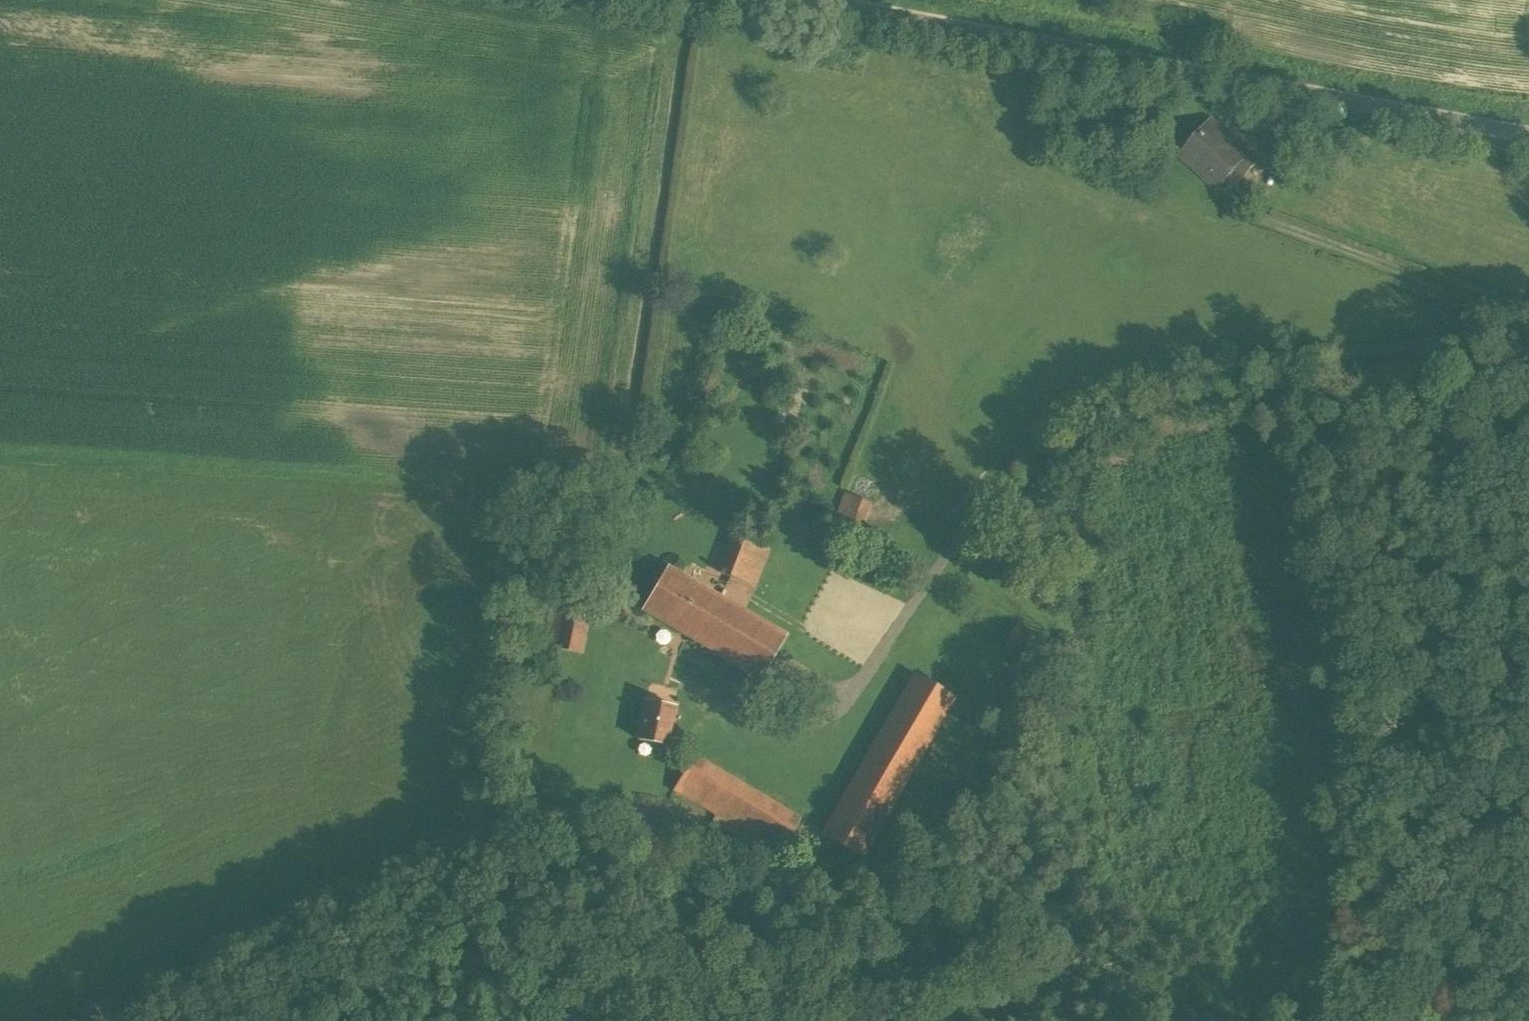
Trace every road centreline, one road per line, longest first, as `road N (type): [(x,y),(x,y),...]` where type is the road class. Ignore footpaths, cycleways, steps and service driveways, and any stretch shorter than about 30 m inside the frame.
road 1 (unclassified): [(1528,304),(1370,340),(1211,357),(1086,393),(1035,429),(856,669)]
road 2 (unclassified): [(864,0),(1528,122)]

